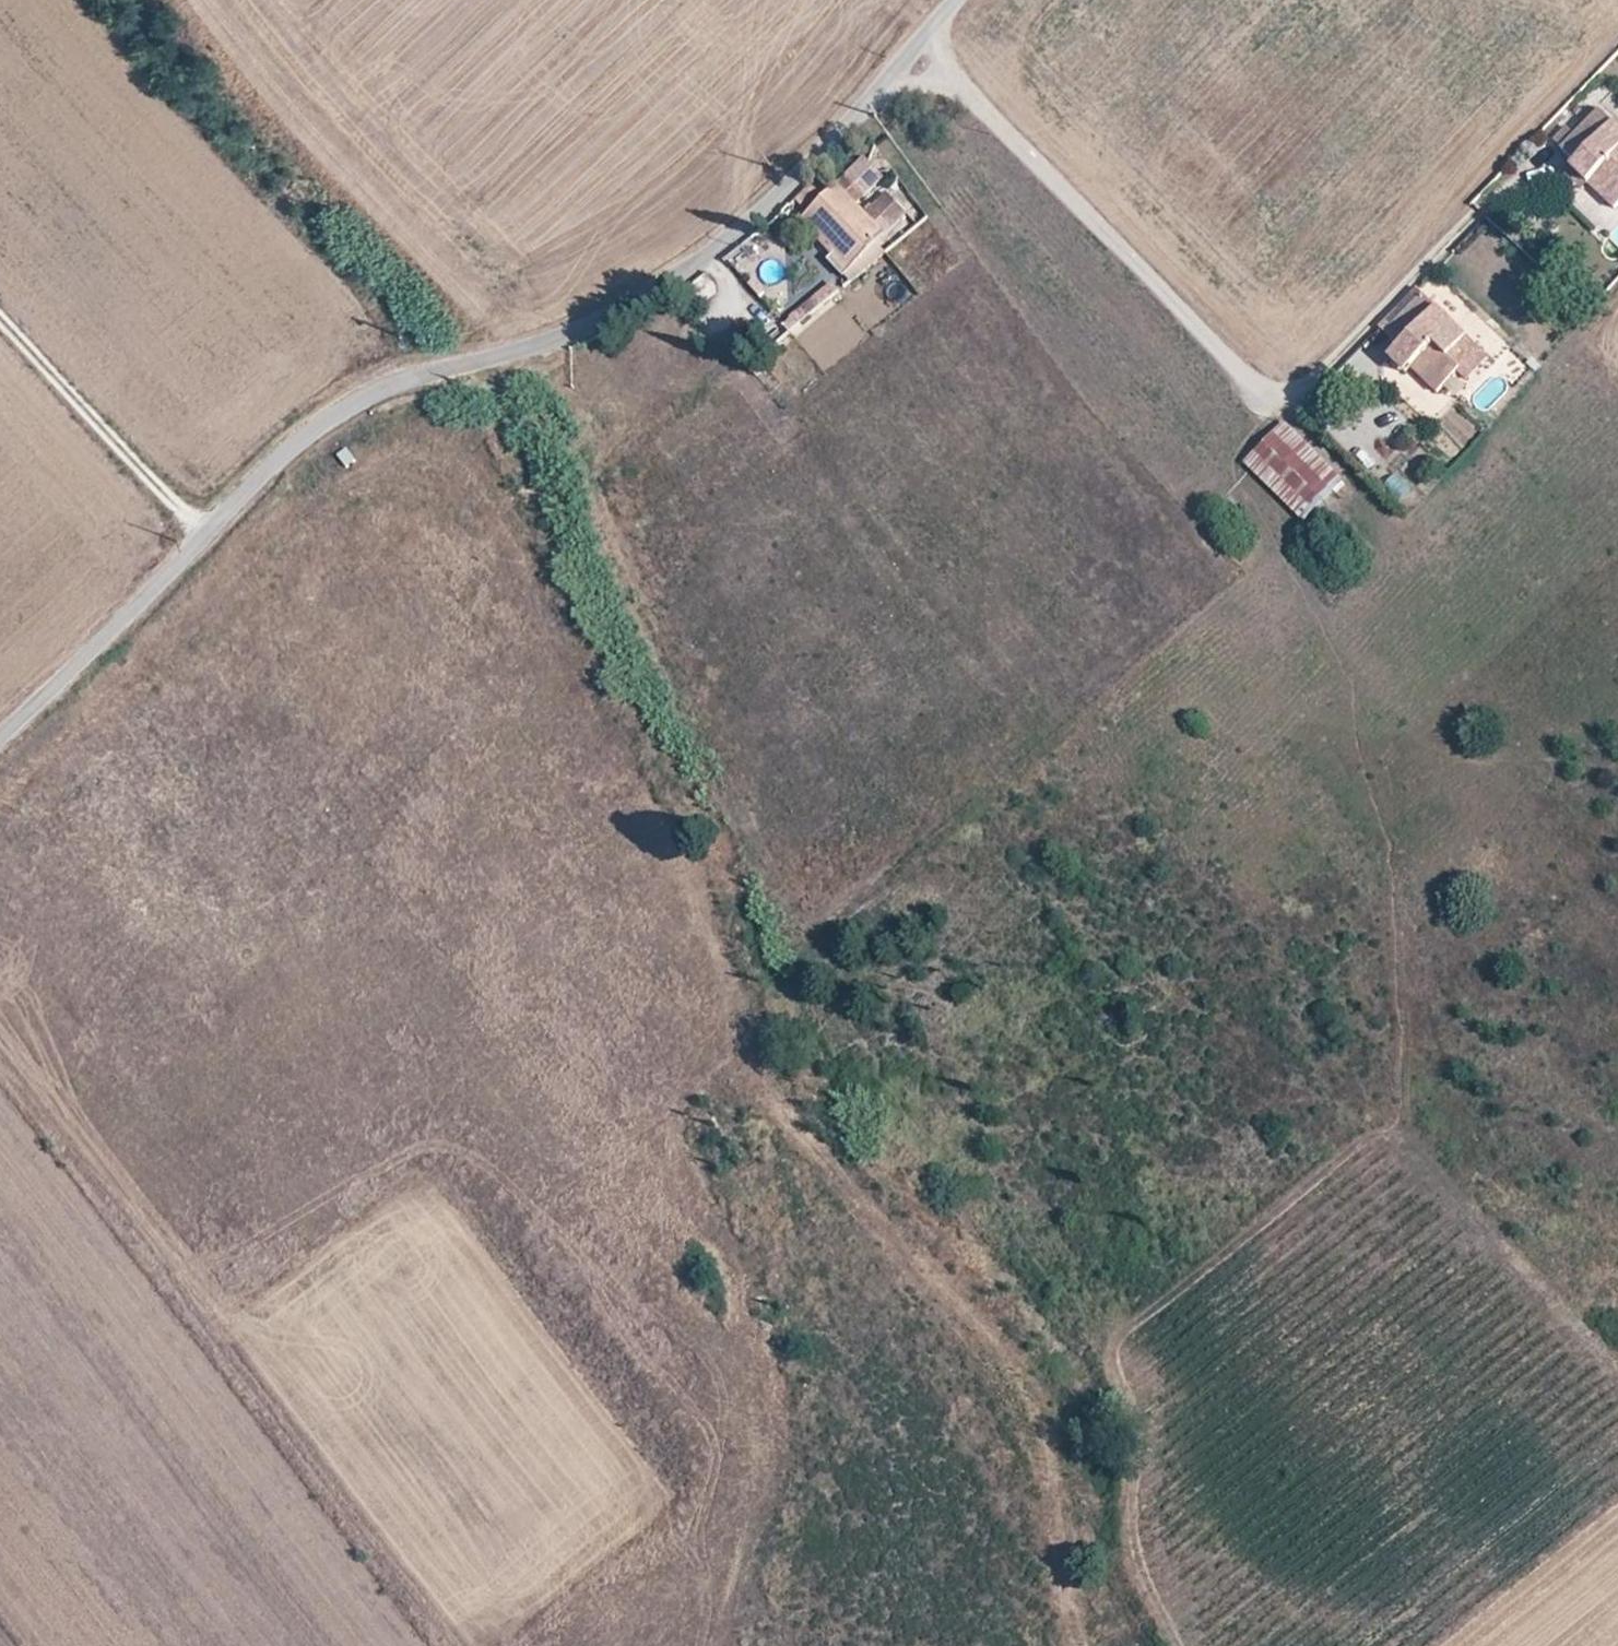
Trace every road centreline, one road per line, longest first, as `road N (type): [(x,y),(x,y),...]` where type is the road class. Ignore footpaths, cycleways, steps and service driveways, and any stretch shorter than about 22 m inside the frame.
road 1 (unclassified): [(956,0),(757,217),(654,292),(540,344),(395,387),(325,425),(0,737)]

